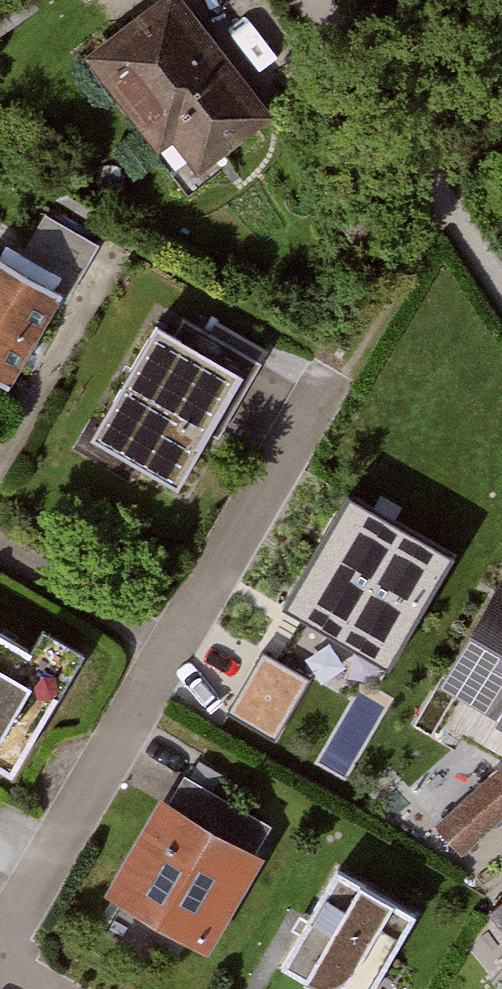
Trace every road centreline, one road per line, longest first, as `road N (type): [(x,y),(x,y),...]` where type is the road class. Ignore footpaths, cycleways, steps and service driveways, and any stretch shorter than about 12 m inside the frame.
road 1 (residential): [(35,988),(15,976),(1,944),(324,384)]
road 2 (track): [(501,274),(321,0)]

